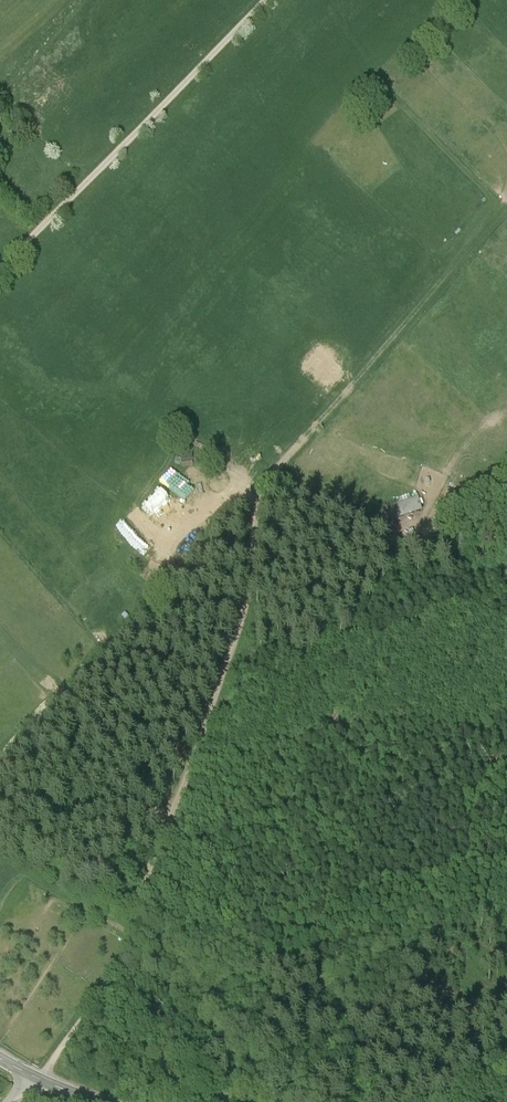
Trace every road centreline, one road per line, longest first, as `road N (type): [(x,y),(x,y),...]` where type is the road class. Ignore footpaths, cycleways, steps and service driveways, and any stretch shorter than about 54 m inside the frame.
road 1 (track): [(39,1082),(129,943),(238,643),(253,514)]
road 2 (track): [(0,267),(262,0)]

